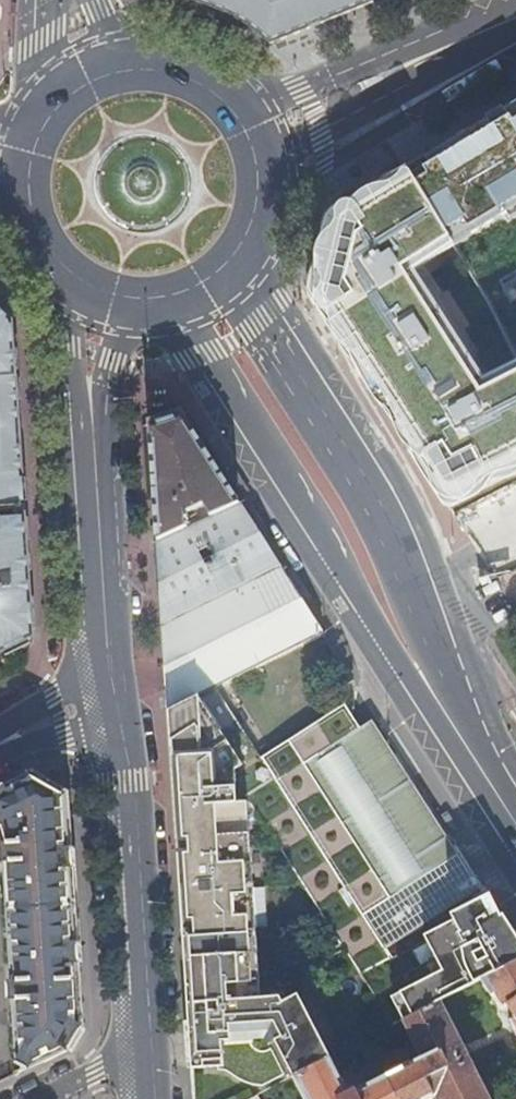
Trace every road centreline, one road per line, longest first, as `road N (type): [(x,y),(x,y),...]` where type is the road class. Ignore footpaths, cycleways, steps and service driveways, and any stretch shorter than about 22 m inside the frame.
road 1 (secondary): [(162,295),(371,636),(421,669)]
road 2 (secondary): [(421,669),(397,566),(255,324),(231,255)]
road 3 (secondary): [(150,1062),(132,778),(114,700)]
road 4 (secondary): [(114,700),(90,399)]
road 5 (secondary): [(515,12),(234,114)]
road 6 (secondary): [(256,169),(515,20)]
road 7 (secondary): [(515,817),(421,669)]
road 8 (secondary): [(70,270),(66,344),(90,399)]
road 9 (secondary): [(234,114),(186,77),(125,70)]
road 10 (residential): [(0,740),(114,700)]

